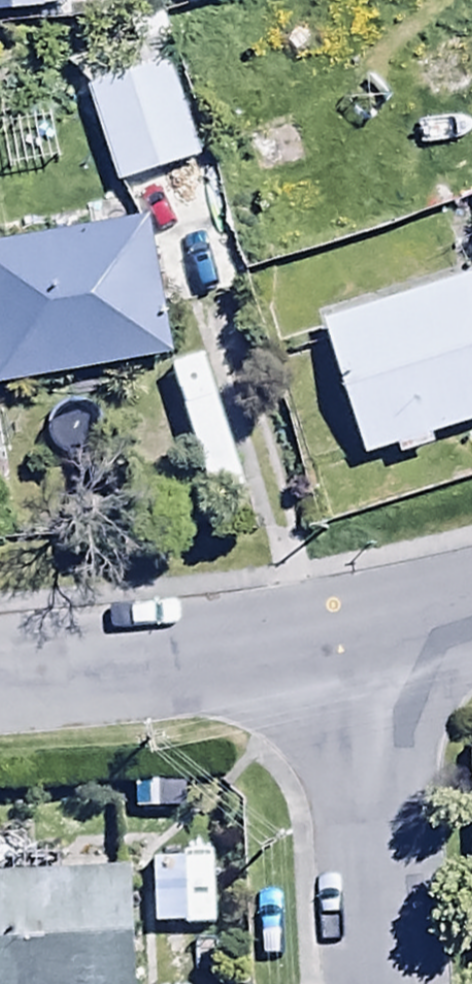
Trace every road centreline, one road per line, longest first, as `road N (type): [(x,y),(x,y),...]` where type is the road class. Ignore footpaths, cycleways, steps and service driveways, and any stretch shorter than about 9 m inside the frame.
road 1 (residential): [(0,666),(359,638)]
road 2 (residential): [(359,638),(376,983)]

